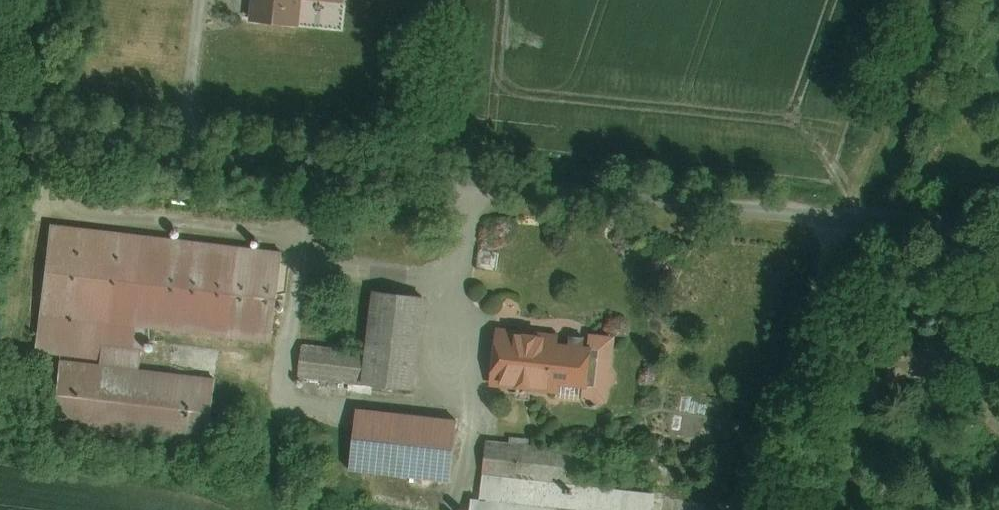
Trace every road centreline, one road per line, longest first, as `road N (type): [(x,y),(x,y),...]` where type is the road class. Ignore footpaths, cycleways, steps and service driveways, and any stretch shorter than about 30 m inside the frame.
road 1 (unclassified): [(0,121),(998,234)]
road 2 (track): [(740,509),(841,216)]
road 3 (track): [(921,0),(841,216)]
road 4 (track): [(60,0),(25,124)]

